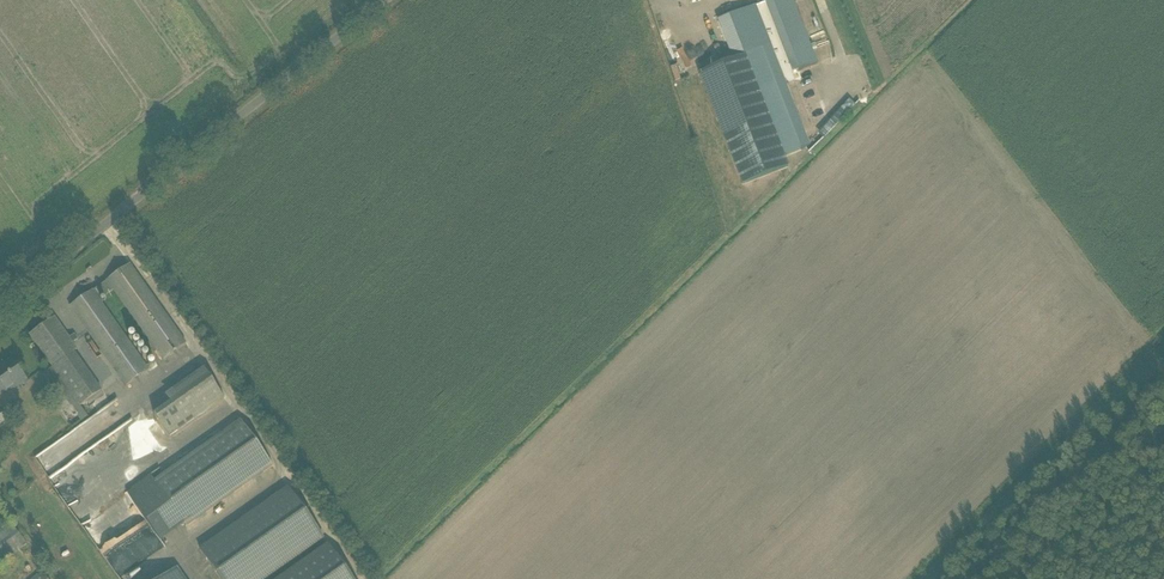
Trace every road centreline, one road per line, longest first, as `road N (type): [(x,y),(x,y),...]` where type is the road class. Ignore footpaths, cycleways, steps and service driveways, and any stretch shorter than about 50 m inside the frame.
road 1 (unclassified): [(0,315),(388,0)]

